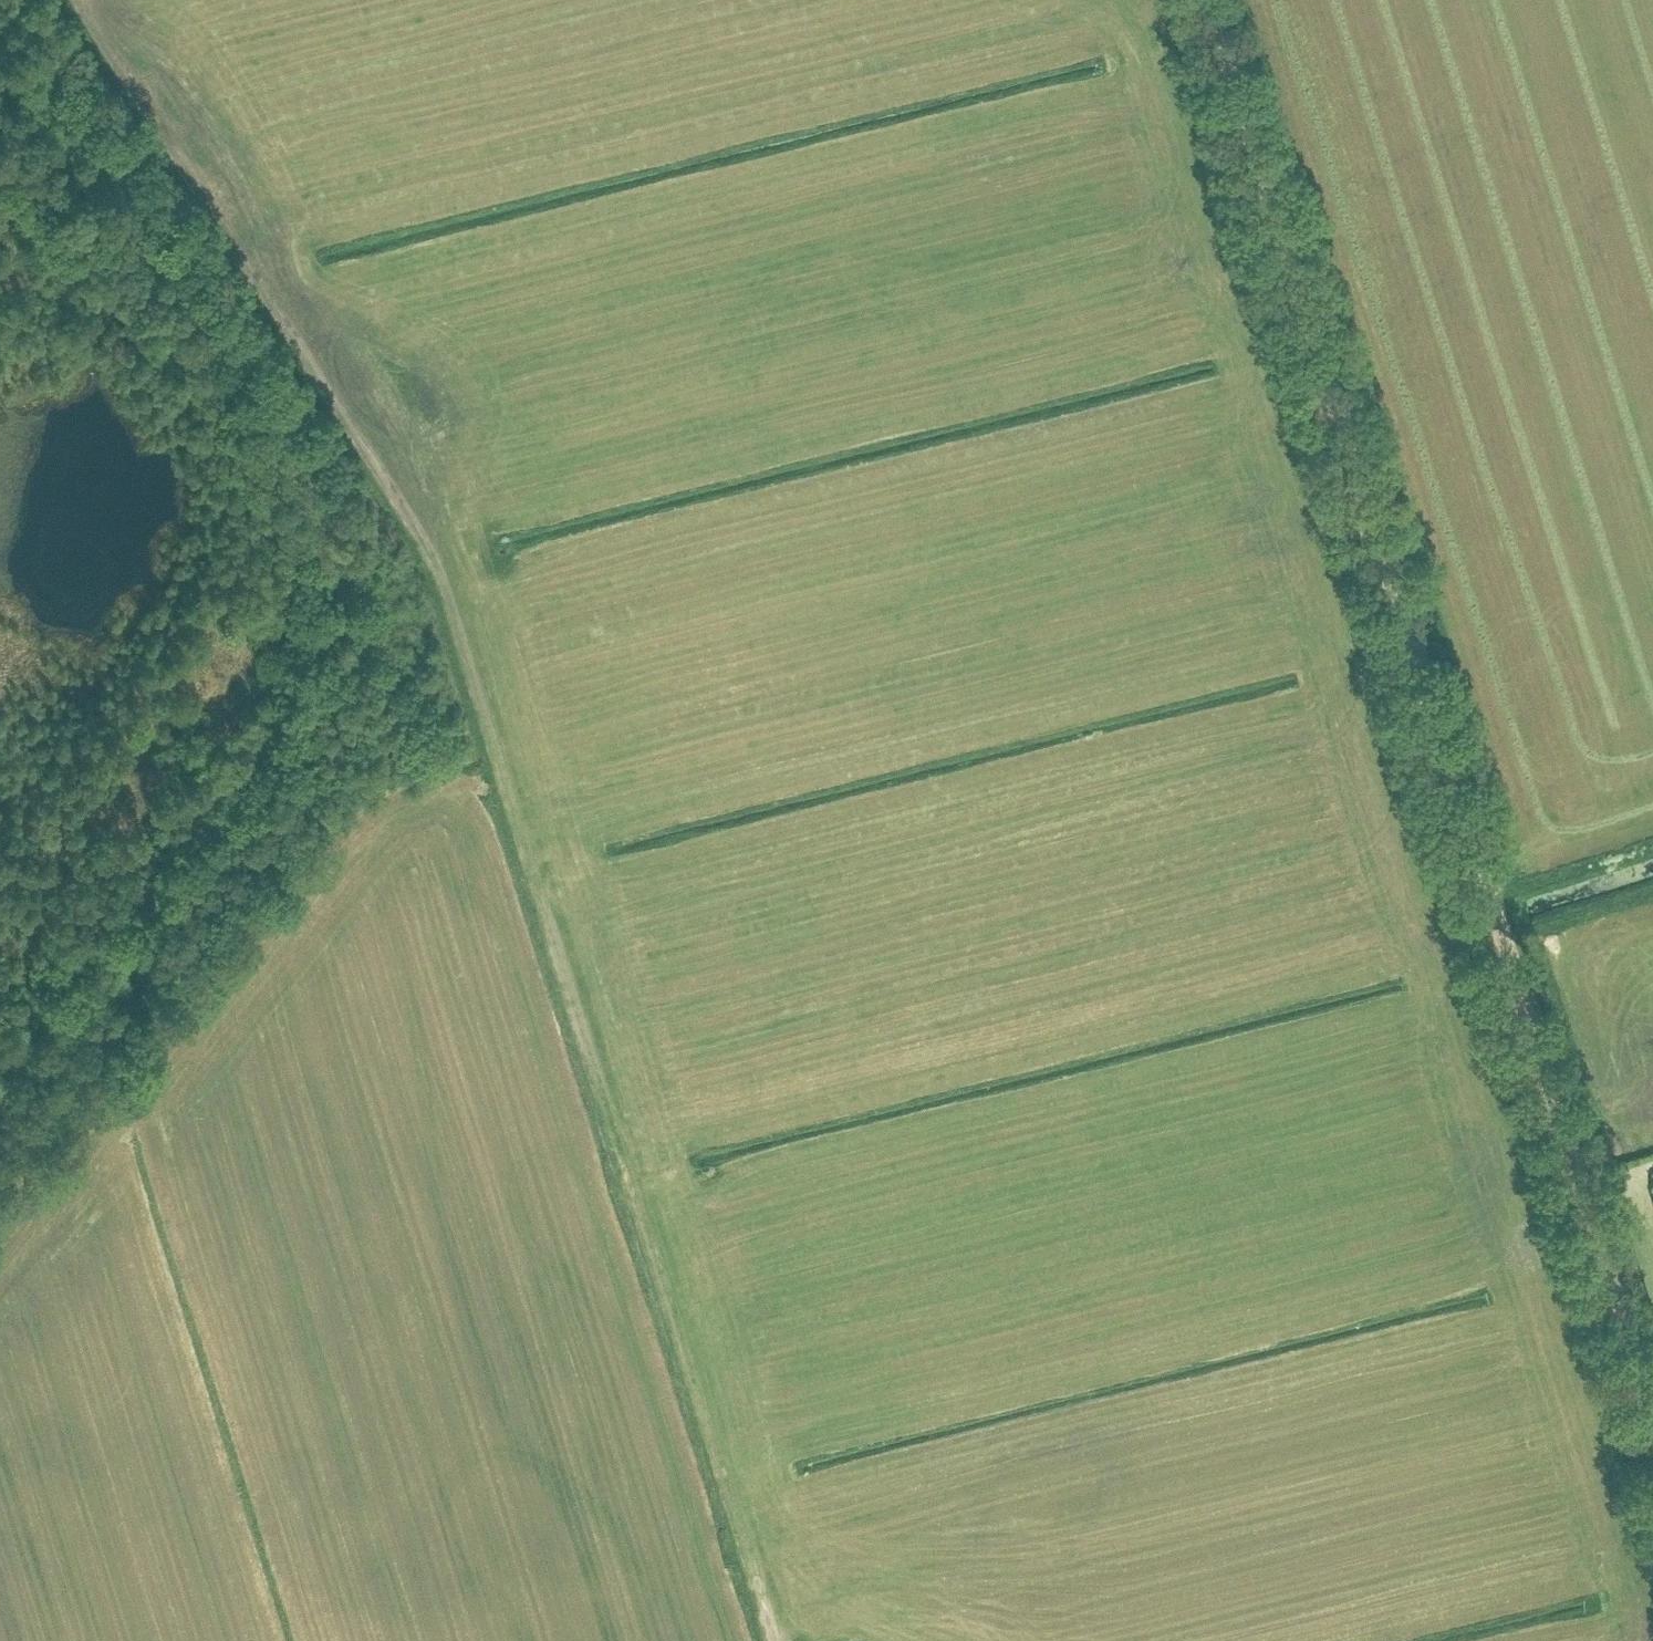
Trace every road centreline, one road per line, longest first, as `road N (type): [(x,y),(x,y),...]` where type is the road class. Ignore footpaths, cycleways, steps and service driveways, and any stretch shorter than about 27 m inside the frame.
road 1 (track): [(1652,1421),(1210,0)]
road 2 (track): [(778,1640),(493,776)]

